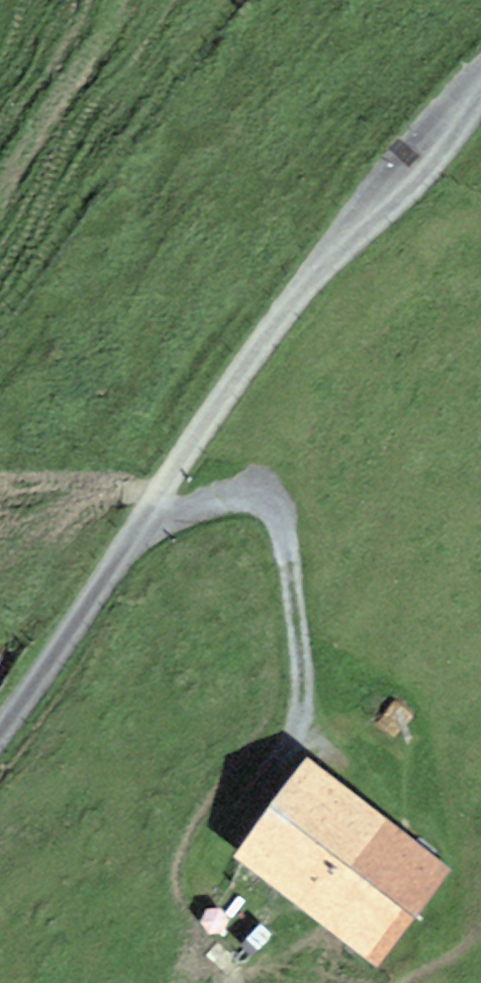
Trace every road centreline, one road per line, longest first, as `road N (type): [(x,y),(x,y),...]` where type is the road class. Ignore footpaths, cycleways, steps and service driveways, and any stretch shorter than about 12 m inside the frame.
road 1 (track): [(0,723),(249,356),(480,75)]
road 2 (track): [(260,796),(297,731),(284,544),(265,509),(138,520)]
road 3 (track): [(98,0),(0,196)]
road 4 (track): [(0,479),(163,483)]

